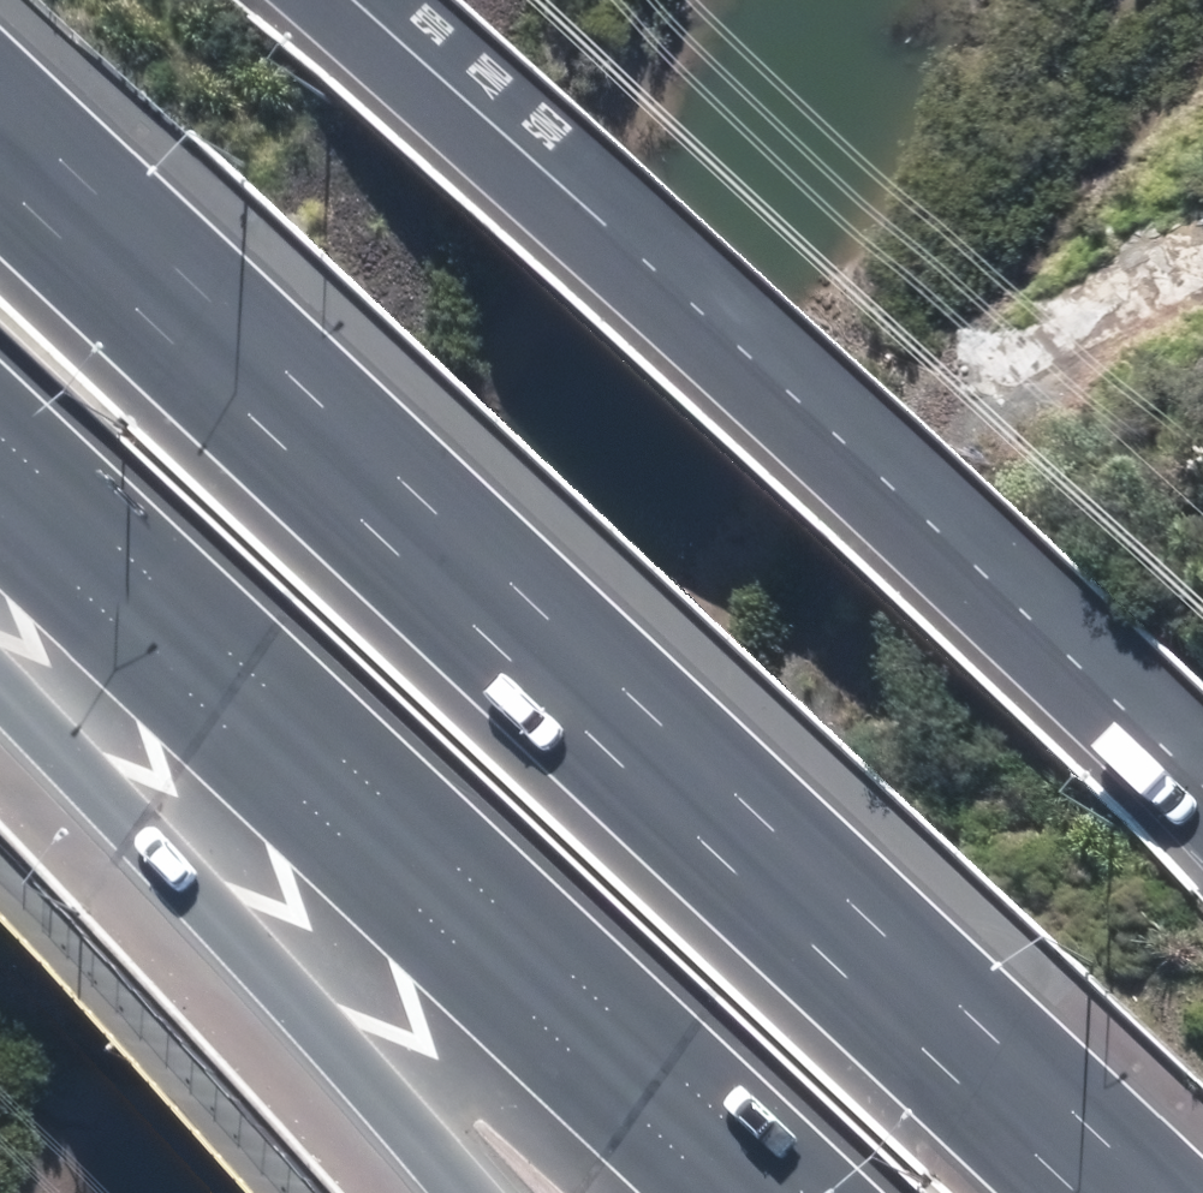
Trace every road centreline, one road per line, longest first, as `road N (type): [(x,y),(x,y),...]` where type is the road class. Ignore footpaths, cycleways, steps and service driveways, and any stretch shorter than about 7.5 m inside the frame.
road 1 (motorway): [(0,105),(1153,1192)]
road 2 (motorway): [(320,0),(1202,794)]
road 3 (motorway): [(676,1192),(0,543)]
road 4 (motorway): [(466,1192),(379,1089),(0,698)]
road 5 (track): [(1202,245),(1152,264),(1107,307),(1005,445),(855,696)]

